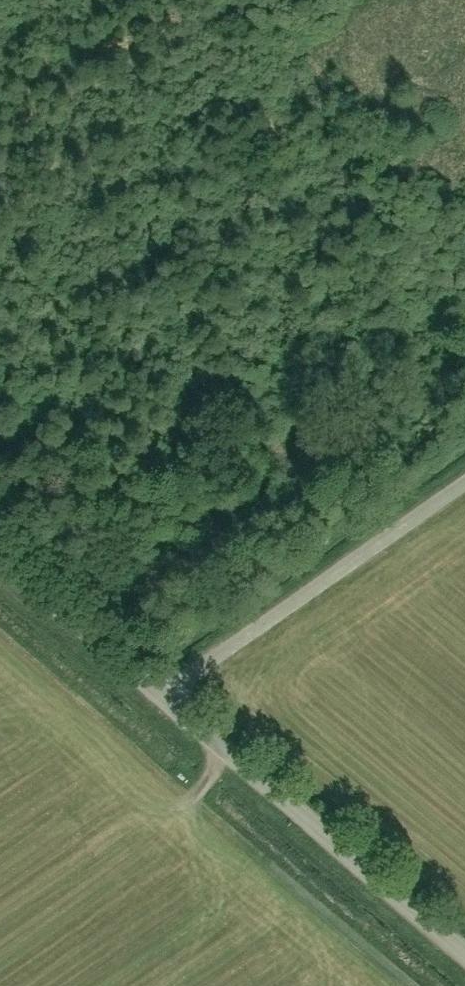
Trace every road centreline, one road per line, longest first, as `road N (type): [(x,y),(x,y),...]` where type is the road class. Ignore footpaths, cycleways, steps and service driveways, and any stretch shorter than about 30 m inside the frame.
road 1 (unclassified): [(464,955),(0,561)]

